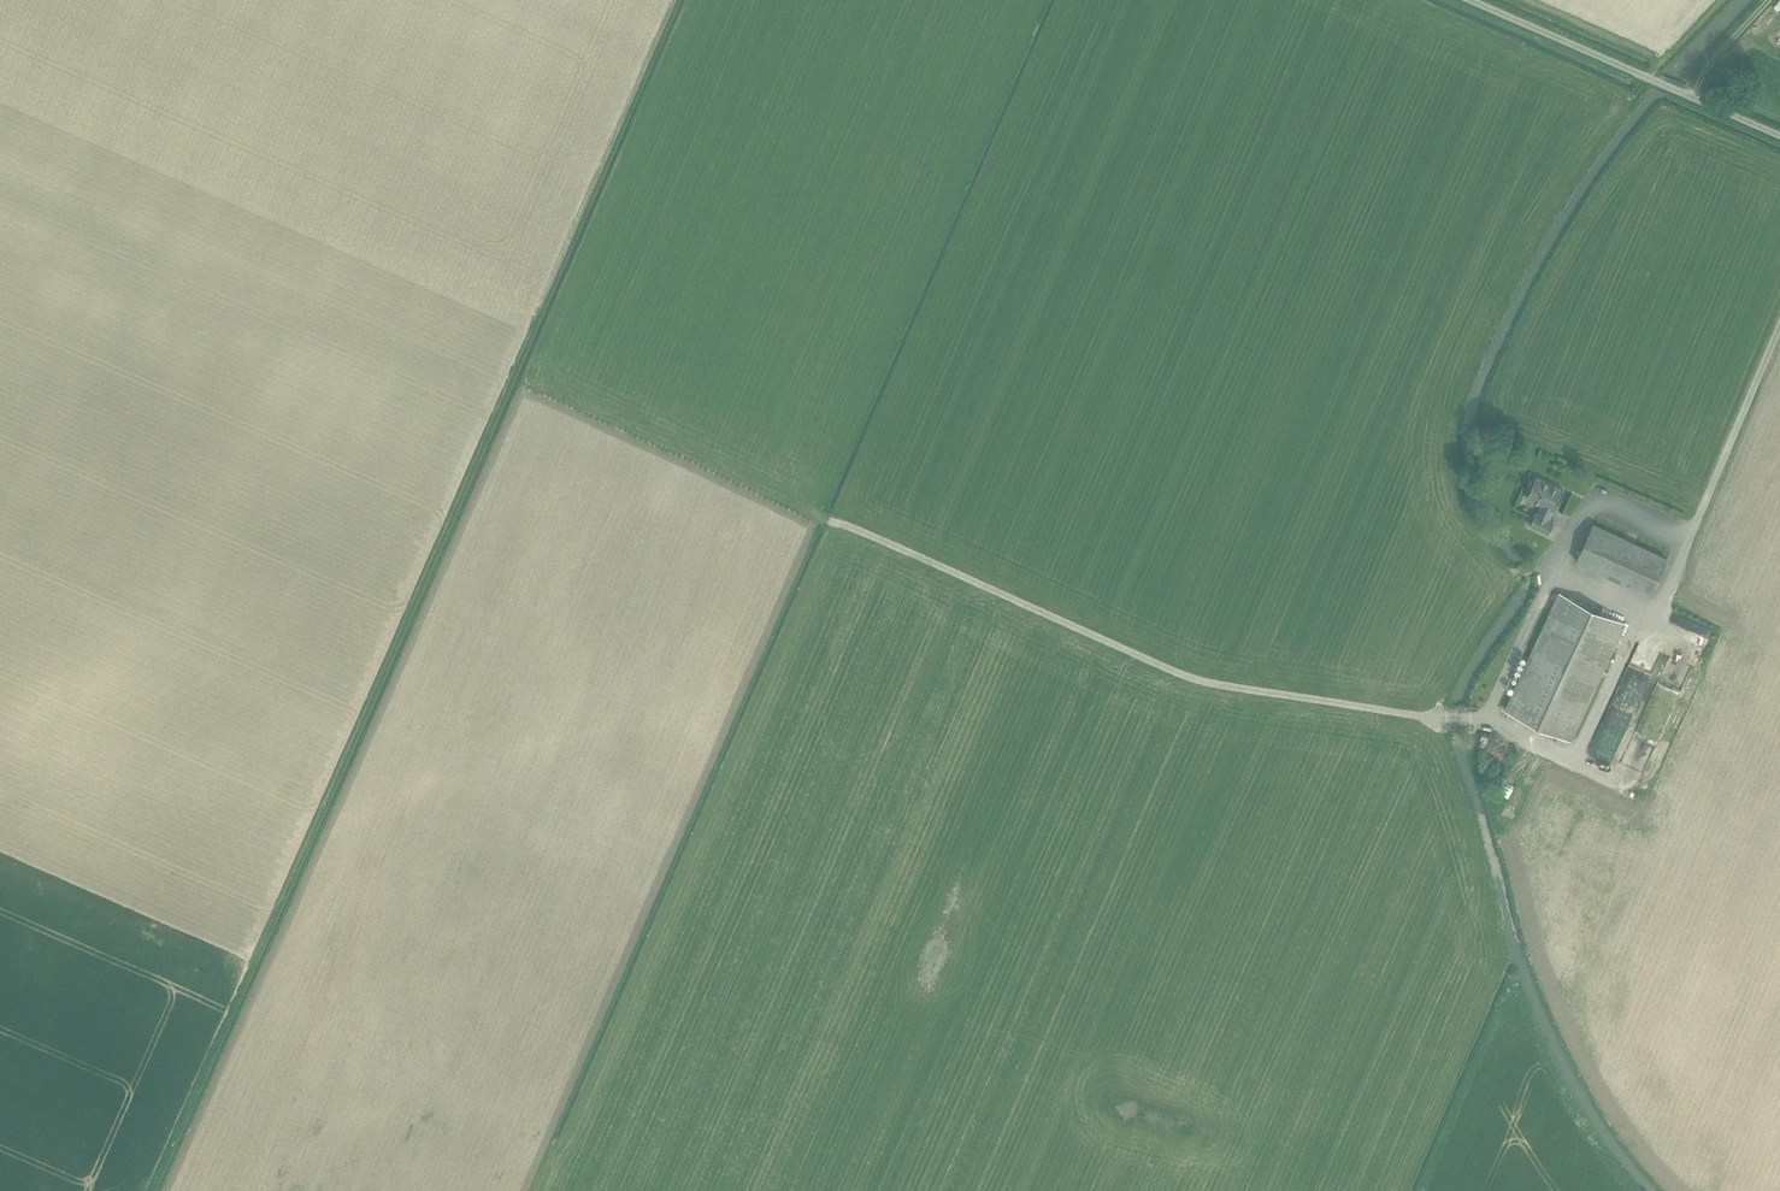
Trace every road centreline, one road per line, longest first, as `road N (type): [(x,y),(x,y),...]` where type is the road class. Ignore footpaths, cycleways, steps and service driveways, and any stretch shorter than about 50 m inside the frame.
road 1 (unclassified): [(1779,137),(1472,0)]

